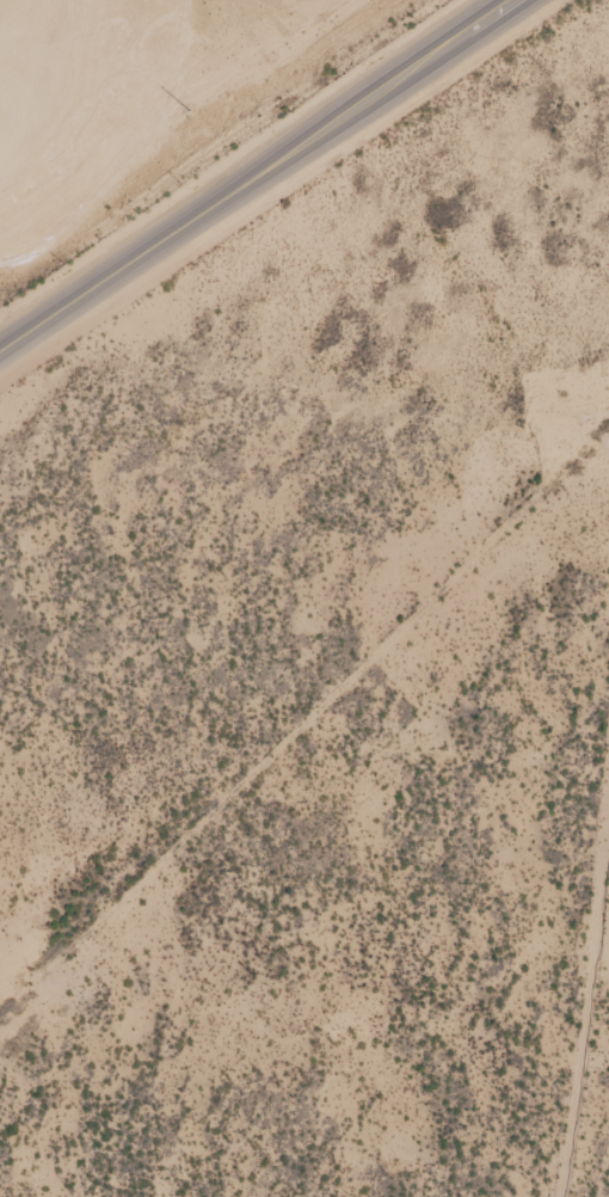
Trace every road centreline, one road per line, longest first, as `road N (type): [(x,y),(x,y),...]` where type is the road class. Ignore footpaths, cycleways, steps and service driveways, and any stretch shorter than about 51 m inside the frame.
road 1 (secondary): [(0,356),(524,0)]

